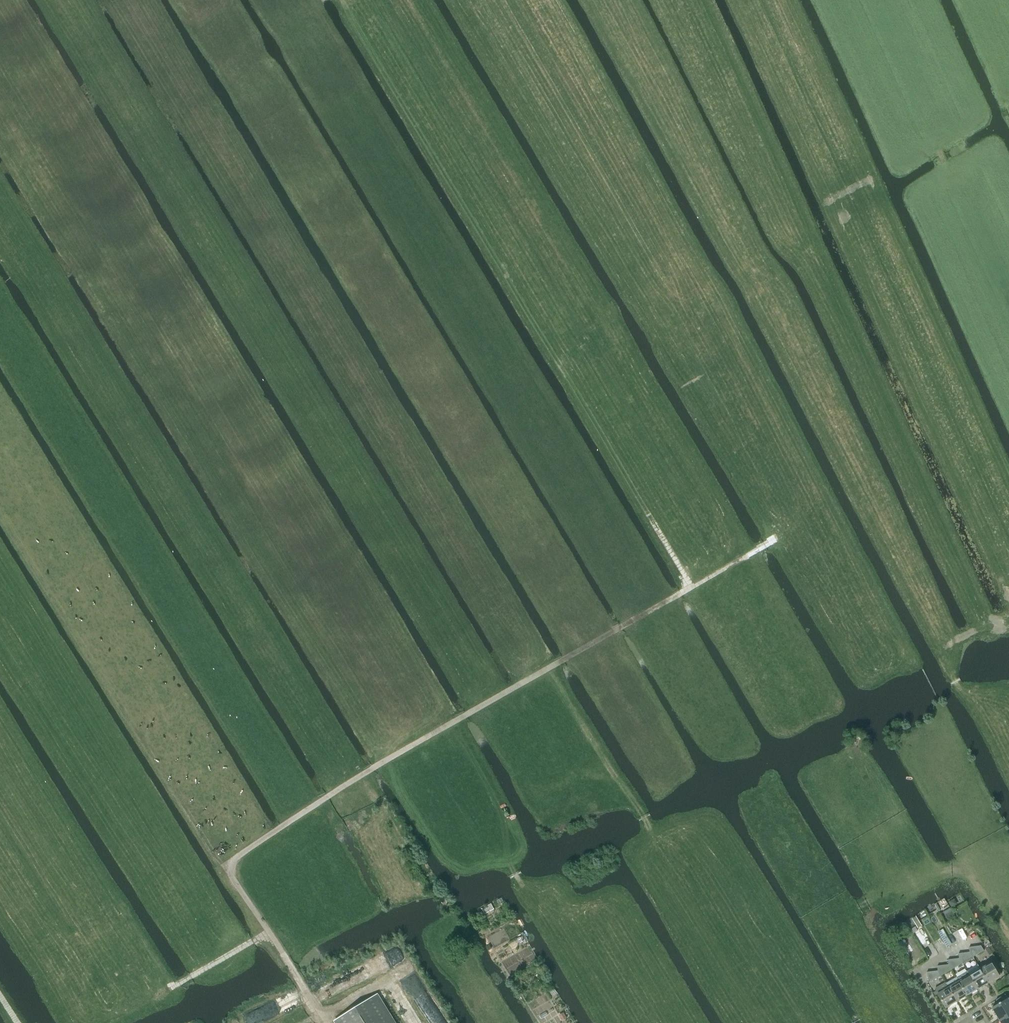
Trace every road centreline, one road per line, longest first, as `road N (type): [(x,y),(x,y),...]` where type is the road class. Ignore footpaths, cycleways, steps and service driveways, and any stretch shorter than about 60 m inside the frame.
road 1 (track): [(324,1022),(234,882),(233,859),(378,764),(765,545)]

